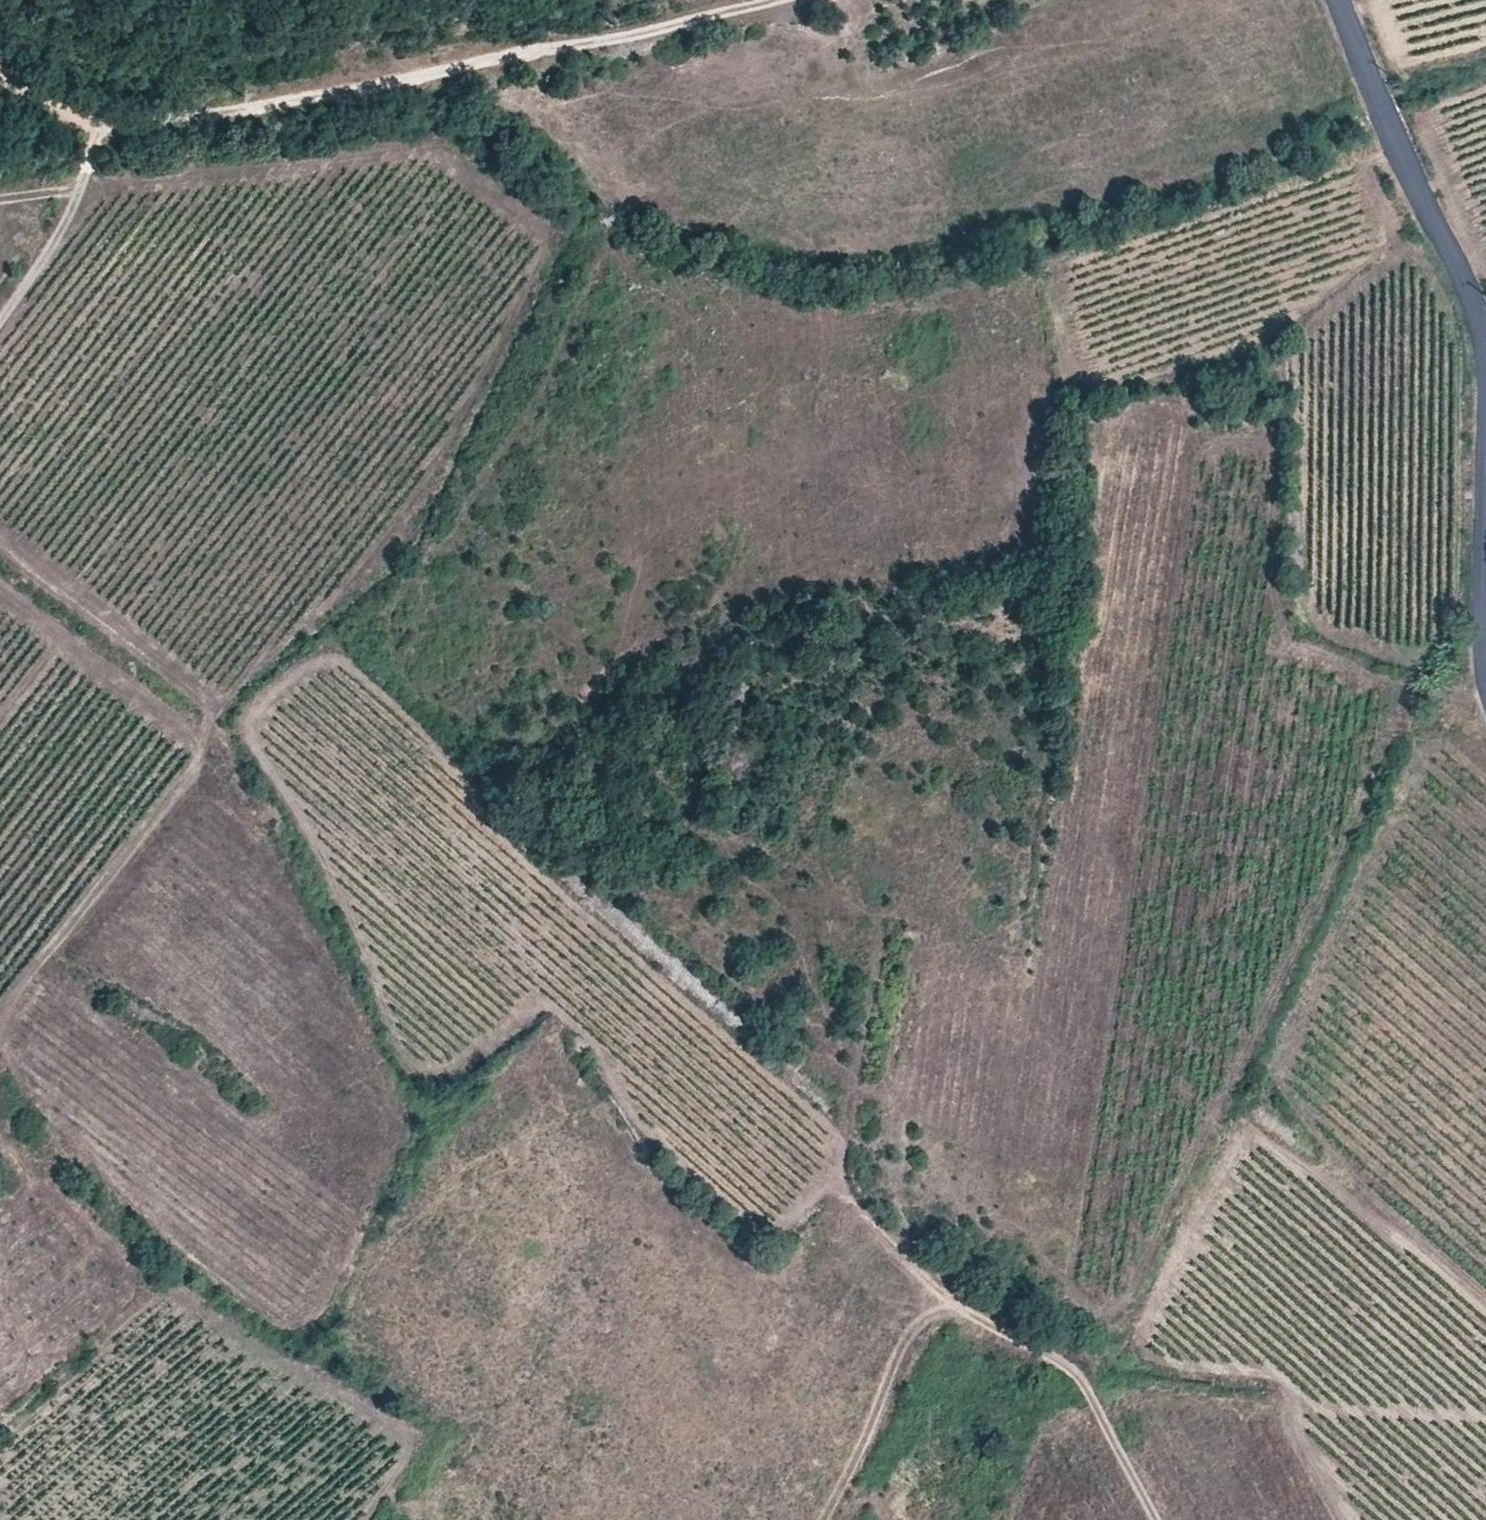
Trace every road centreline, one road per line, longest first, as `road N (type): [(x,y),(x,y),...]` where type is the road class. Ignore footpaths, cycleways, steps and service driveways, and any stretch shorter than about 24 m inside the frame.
road 1 (track): [(1160,1519),(1074,1370),(941,1294),(844,1197)]
road 2 (tertiary): [(1339,0),(1474,306),(1485,367)]
road 3 (track): [(0,327),(88,187),(86,158),(49,118),(0,97)]

